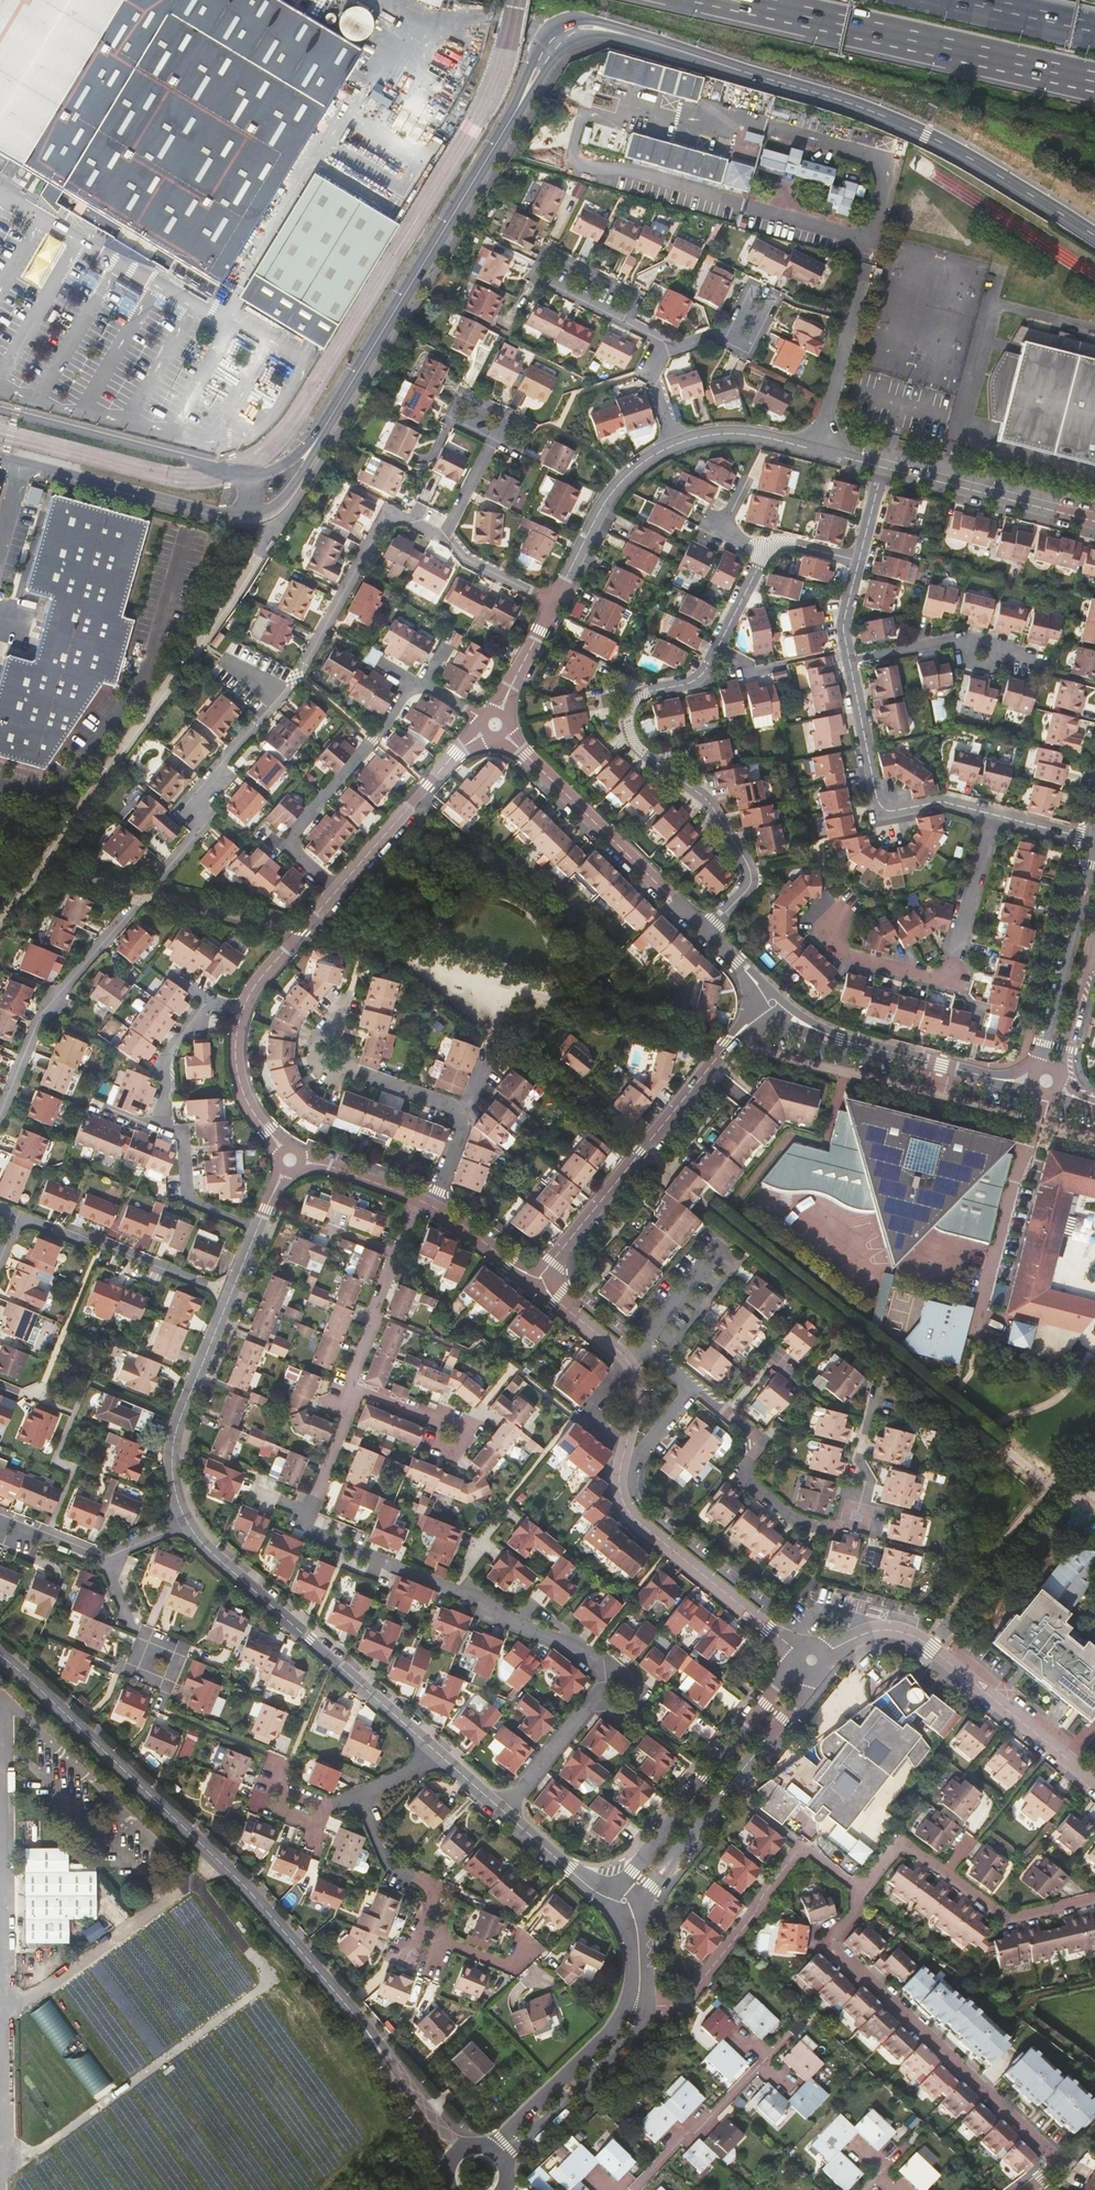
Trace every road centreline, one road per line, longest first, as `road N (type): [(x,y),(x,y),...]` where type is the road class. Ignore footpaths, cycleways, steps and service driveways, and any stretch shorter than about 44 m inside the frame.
road 1 (tertiary): [(1094,235),(891,119),(615,31),(576,28),(552,41),(314,445)]
road 2 (tertiary): [(0,1656),(287,1935),(349,2008),(453,2160)]
road 3 (unclassified): [(872,238),(890,163),(714,112),(688,123),(645,111),(610,120),(583,114),(574,152),(590,168),(625,168),(748,204)]
road 4 (residential): [(0,1115),(42,1012),(203,824),(205,788),(283,697)]
road 5 (residential): [(765,553),(702,675),(643,693),(629,712),(632,739),(704,797),(749,867),(748,888),(703,930)]
road 6 (residential): [(857,1890),(855,1915),(826,1946),(1056,2164)]
road 7 (trunk): [(730,0),(1094,80)]
road 8 (residential): [(541,1277),(729,1043),(773,1005)]
road 9 (tertiary): [(0,457),(249,518),(281,501),(314,445)]
road 10 (residential): [(439,1758),(186,1521)]
road 11 (residential): [(502,1810),(605,1675),(577,1646),(456,1591)]
road 12 (residential): [(729,1414),(754,1442),(745,1478),(789,1515),(837,1527),(862,1509),(869,1482),(857,1459),(877,1385)]
road 13 (tertiary): [(314,445),(274,471),(237,474),(0,411)]
road 14 (residential): [(257,1228),(190,1197),(182,1142),(162,1116),(165,1057),(209,1001),(243,1010)]
road 15 (residential): [(821,918),(839,953),(949,979),(992,814)]
road 16 (residential): [(633,1916),(809,1686),(812,1659)]
road 17 (residential): [(812,1659),(787,1673),(609,1898)]
road 18 (residential): [(456,1591),(303,1526),(348,1404),(345,1385)]
road 19 (residential): [(636,2006),(683,2002),(802,1848),(857,1890)]
road 20 (residential): [(1066,1758),(918,1638),(876,1631),(812,1659)]
road 21 (residential): [(496,725),(703,930)]
road 22 (residential): [(337,890),(295,856),(295,829),(387,724),(406,691),(422,684)]
road 23 (residential): [(620,1476),(632,1517),(812,1659)]
road 24 (residential): [(283,697),(383,520),(392,515),(445,536)]
road 25 (residential): [(849,660),(883,808),(943,802),(992,814)]
road 26 (residential): [(1042,1096),(976,1340)]
road 27 (residential): [(186,1521),(172,1471),(174,1442),(229,1295)]
road 28 (residential): [(496,725),(455,753),(337,890)]
road 29 (residential): [(1094,845),(1041,1067)]
road 30 (residential): [(773,1005),(805,1030),(984,1077)]
road 31 (residential): [(229,1295),(17,1218)]
road 32 (residential): [(1094,521),(884,468)]
road 33 (residential): [(634,2189),(787,2039)]
road 34 (residential): [(495,2154),(623,2034),(636,2006)]
road 35 (residential): [(672,445),(645,461),(604,504),(554,602)]
road 36 (residential): [(866,263),(818,451)]
road 37 (residential): [(849,660),(960,639),(1029,655)]
road 38 (residential): [(492,441),(451,420),(464,393),(529,425),(516,453)]
road 39 (residential): [(417,1934),(433,1890),(389,1868),(357,1796)]
road 40 (residential): [(945,1875),(1005,1921),(1094,1900)]
road 41 (residential): [(243,1010),(239,1080),(248,1106),(290,1160)]
road 42 (residential): [(337,890),(256,983),(243,1010)]
road 43 (residential): [(325,1808),(266,1784),(258,1803),(318,1828)]
road 44 (residential): [(818,451),(739,434),(672,445)]
road 45 (residential): [(538,278),(551,254),(635,297),(623,321)]
road 46 (trunk): [(1094,32),(956,0)]
road 47 (residential): [(345,1385),(395,1254)]
road 48 (residential): [(609,1898),(502,1810)]
road 49 (residential): [(554,602),(496,725)]
road 50 (residential): [(445,536),(464,559),(554,602)]
road 51 (residential): [(432,1207),(541,1277)]
road 52 (residential): [(290,1160),(414,1197)]
road 53 (residential): [(461,1118),(448,1105),(344,1067)]
road 54 (unclassified): [(748,204),(872,238)]
road 55 (residential): [(541,1277),(557,1302),(628,1361)]

